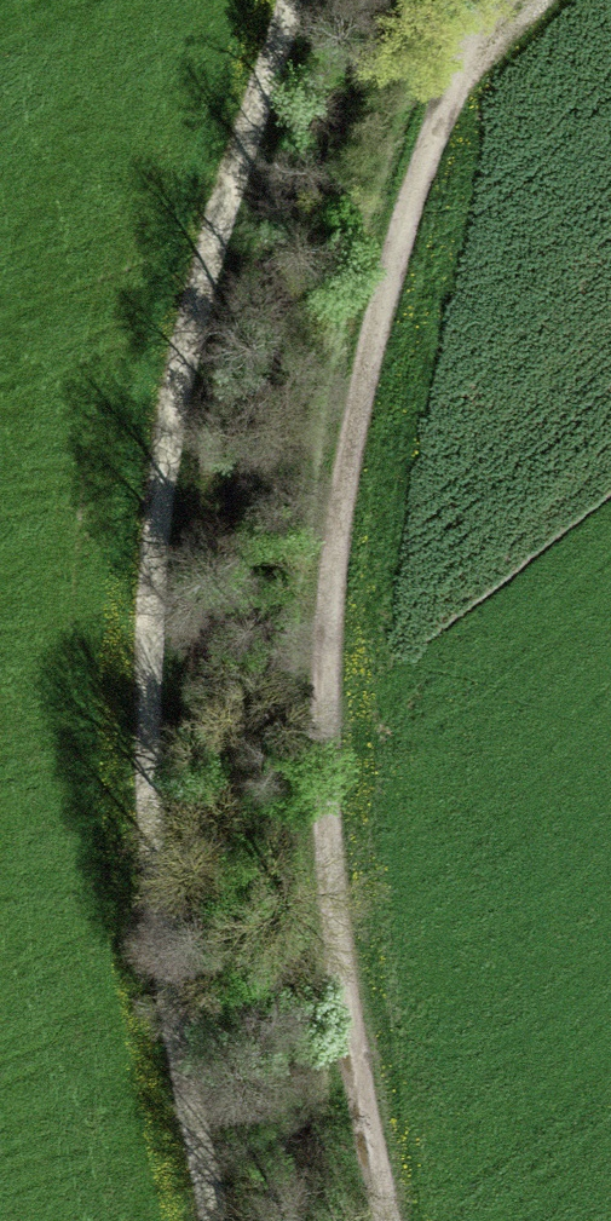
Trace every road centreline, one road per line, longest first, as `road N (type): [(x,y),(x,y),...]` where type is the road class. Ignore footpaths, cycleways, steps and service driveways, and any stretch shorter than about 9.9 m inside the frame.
road 1 (track): [(502,0),(460,73),(427,160),(317,640),(412,1220)]
road 2 (track): [(209,1220),(143,787),(147,595),(187,383),(295,0)]

